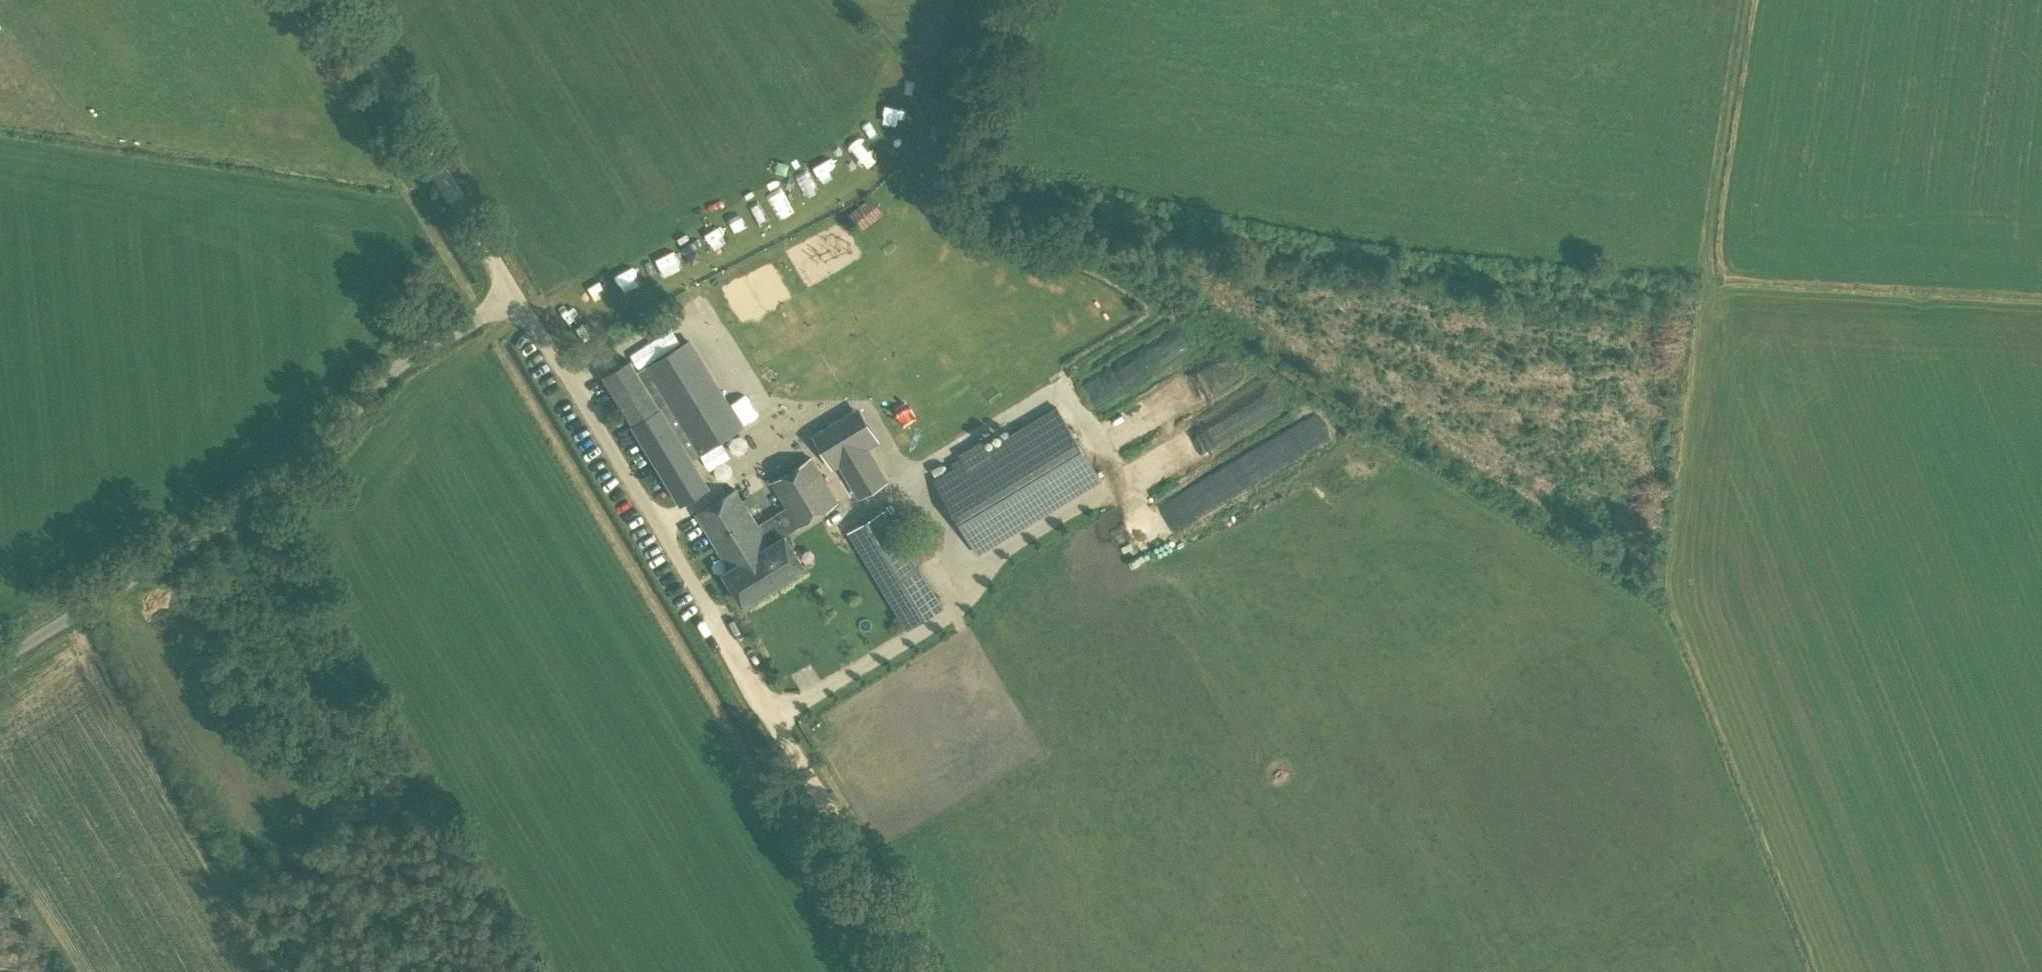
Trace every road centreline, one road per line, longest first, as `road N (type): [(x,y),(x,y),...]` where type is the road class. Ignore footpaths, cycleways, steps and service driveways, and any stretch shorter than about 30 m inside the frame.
road 1 (unclassified): [(0,654),(302,466),(338,440),(410,358),(512,293)]
road 2 (track): [(744,664),(466,217)]
road 3 (track): [(930,971),(744,664)]
road 4 (track): [(466,217),(335,0)]

